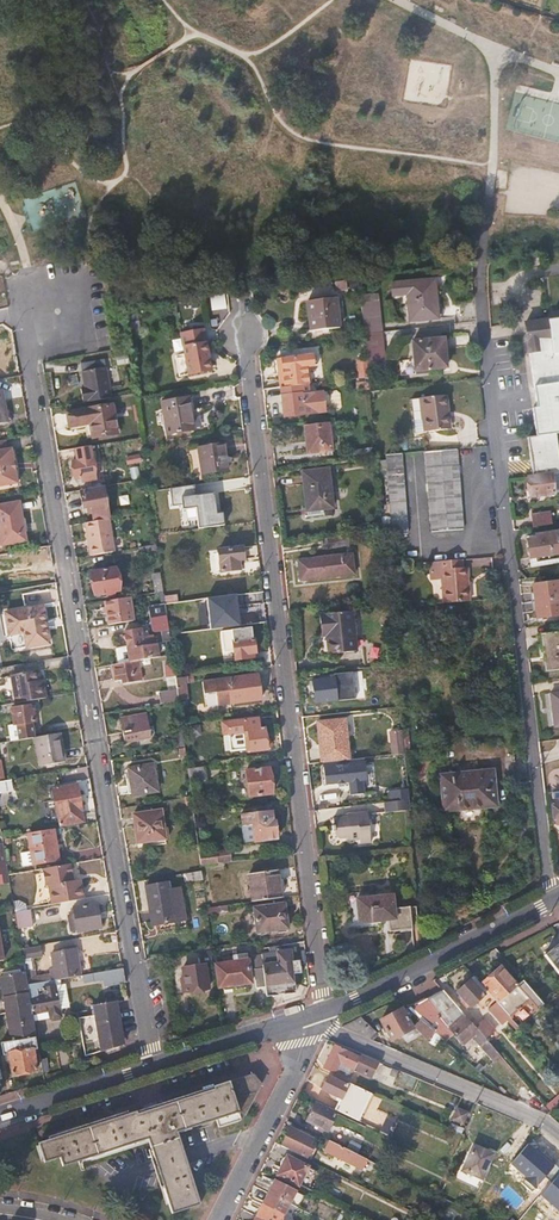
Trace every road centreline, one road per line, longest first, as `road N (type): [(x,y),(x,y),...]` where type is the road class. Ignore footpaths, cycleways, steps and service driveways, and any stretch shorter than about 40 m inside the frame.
road 1 (residential): [(24,313),(153,1068)]
road 2 (residential): [(238,328),(326,992),(322,1010)]
road 3 (residential): [(483,300),(551,901)]
road 4 (residential): [(322,1010),(333,1030),(558,1132)]
road 5 (tertiary): [(551,901),(322,1010)]
road 6 (residential): [(218,1219),(322,1010)]
road 7 (tertiary): [(322,1010),(153,1068)]
road 8 (tertiary): [(153,1068),(0,1114)]

